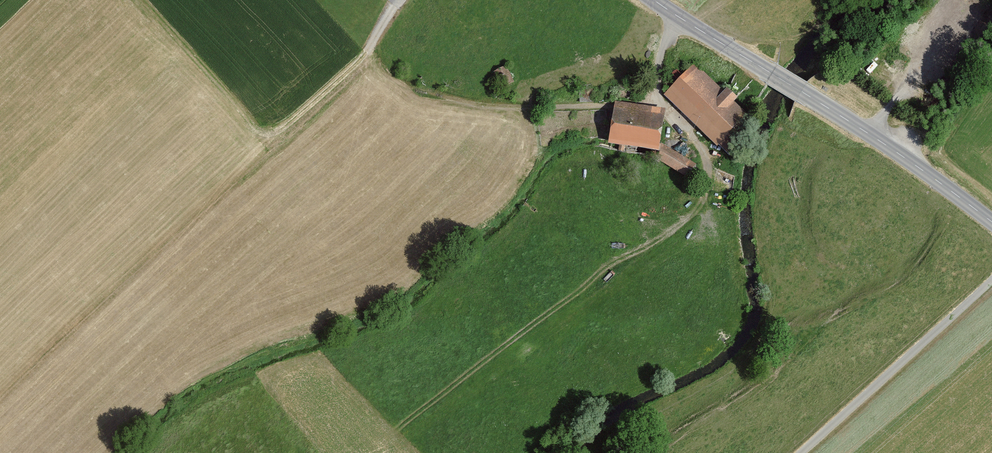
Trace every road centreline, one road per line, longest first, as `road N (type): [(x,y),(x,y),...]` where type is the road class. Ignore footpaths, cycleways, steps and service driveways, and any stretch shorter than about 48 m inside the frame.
road 1 (tertiary): [(991,222),(885,145),(654,0)]
road 2 (track): [(368,50),(281,130),(260,132),(163,22)]
road 3 (track): [(368,50),(376,67),(401,83),(459,100),(604,105)]
road 4 (unclassified): [(805,452),(991,280)]

